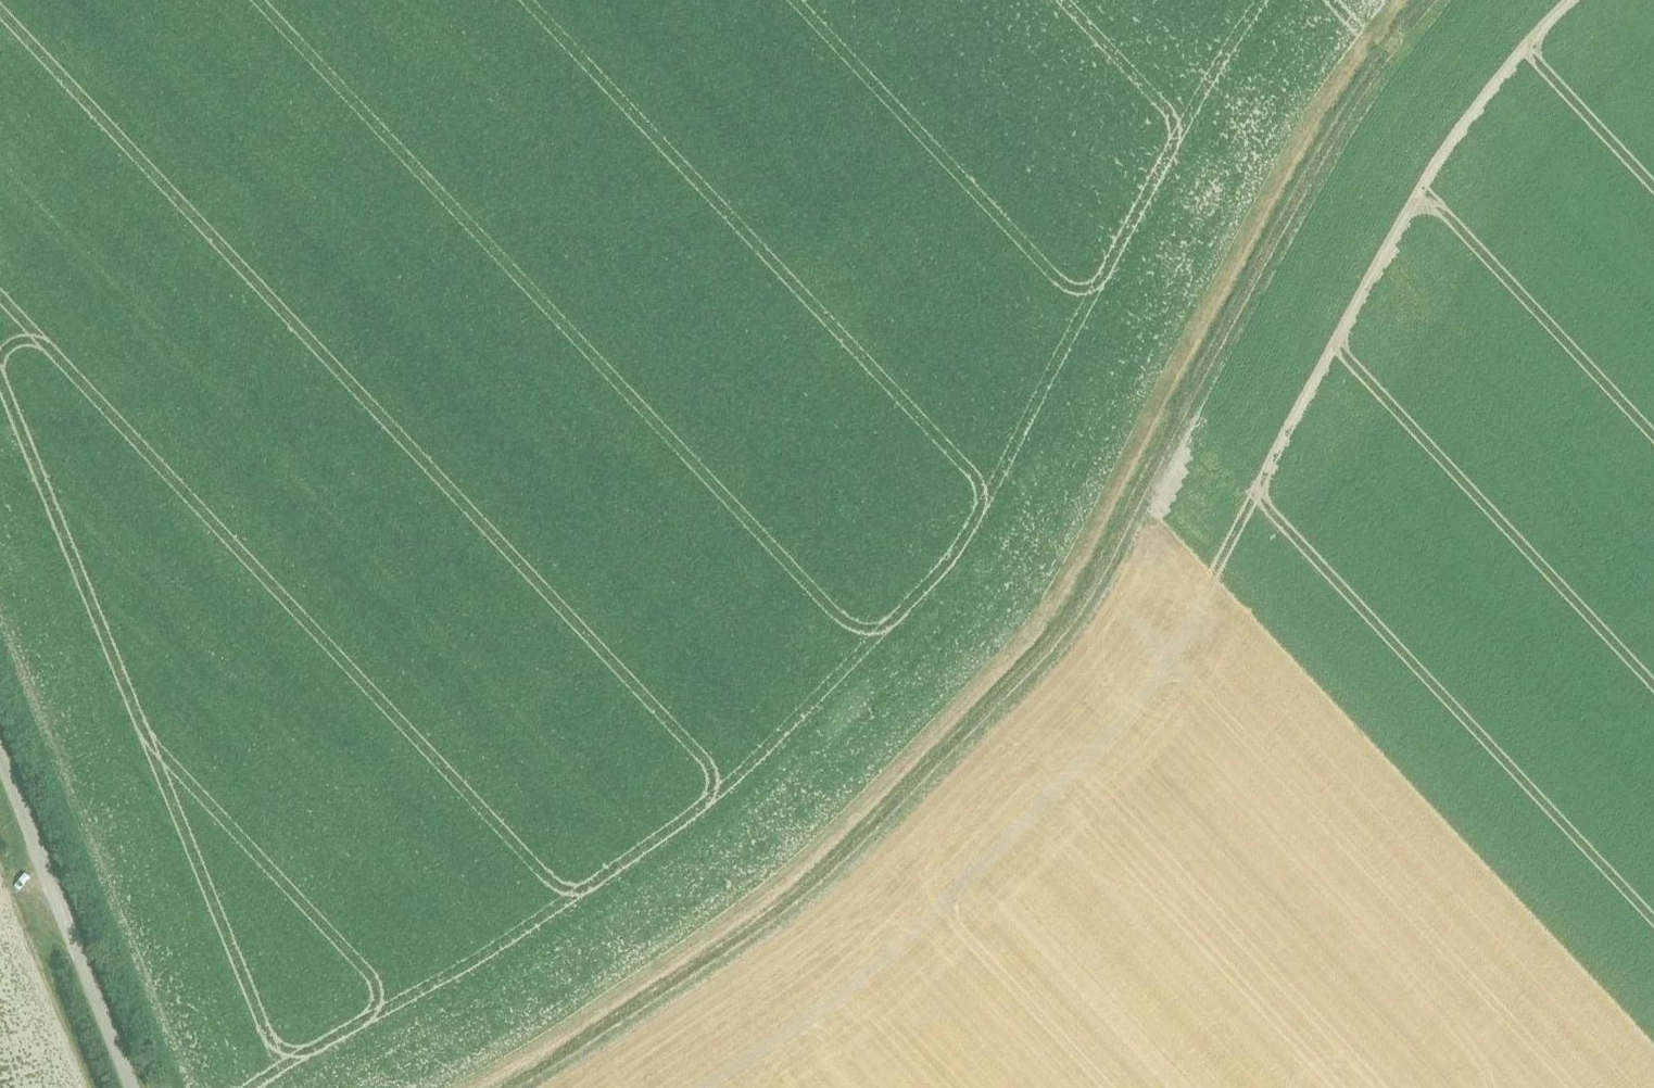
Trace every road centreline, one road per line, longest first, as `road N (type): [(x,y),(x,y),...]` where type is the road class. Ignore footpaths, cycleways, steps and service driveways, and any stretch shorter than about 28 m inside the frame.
road 1 (unclassified): [(132,1087),(0,758)]

